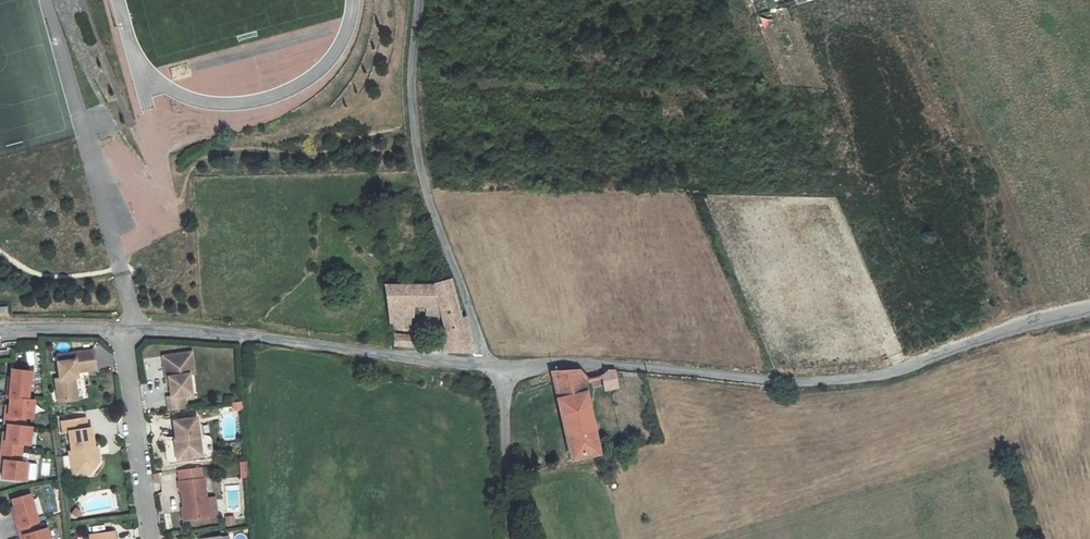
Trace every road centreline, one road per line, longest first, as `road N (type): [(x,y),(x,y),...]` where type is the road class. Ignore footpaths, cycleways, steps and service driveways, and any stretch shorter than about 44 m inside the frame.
road 1 (unclassified): [(1089,308),(853,379),(778,381),(601,363),(491,366)]
road 2 (unclassified): [(491,366),(418,157),(412,71),(419,0)]
road 3 (unclassified): [(491,366),(288,340),(121,330)]
road 4 (residential): [(121,330),(149,538)]
road 5 (unclassified): [(491,366),(504,387),(515,538)]
road 6 (unclassified): [(121,330),(0,332)]

